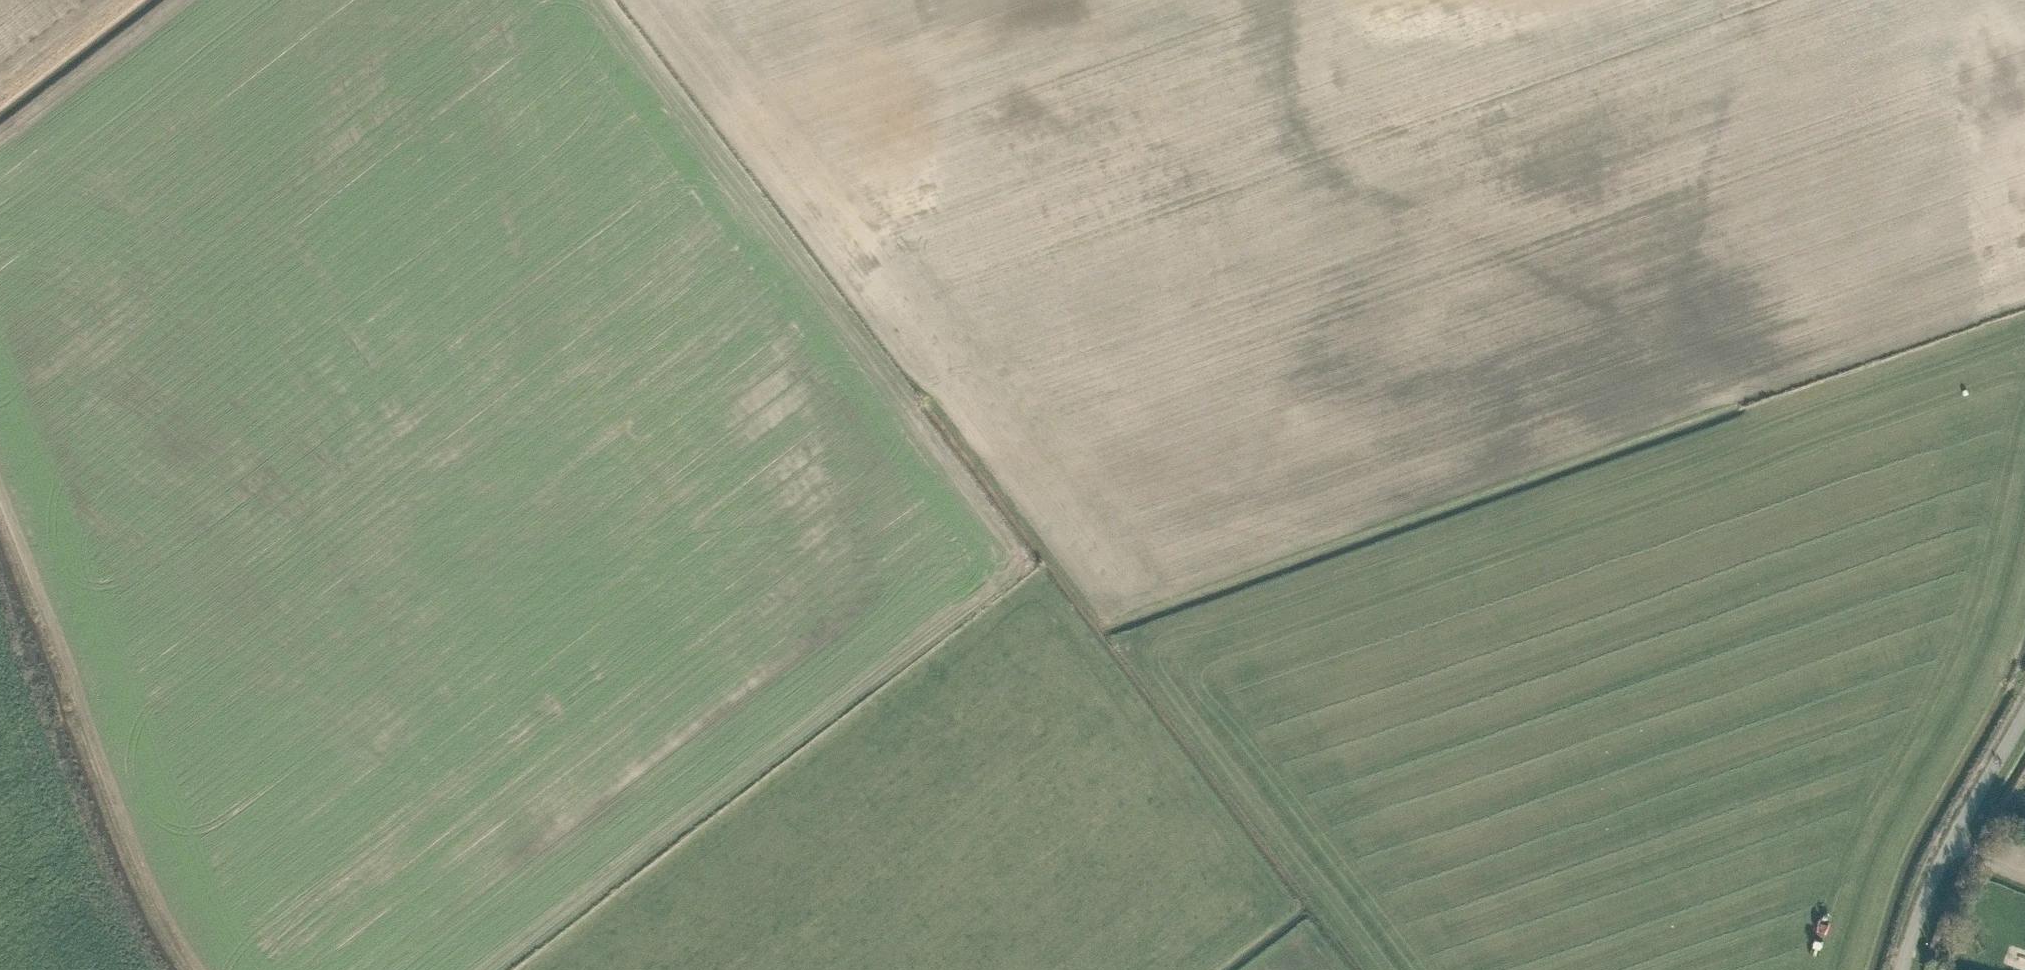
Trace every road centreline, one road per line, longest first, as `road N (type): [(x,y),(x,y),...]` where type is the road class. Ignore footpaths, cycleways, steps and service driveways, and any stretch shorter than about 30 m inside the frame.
road 1 (unclassified): [(1903,969),(1929,882),(2024,714)]

